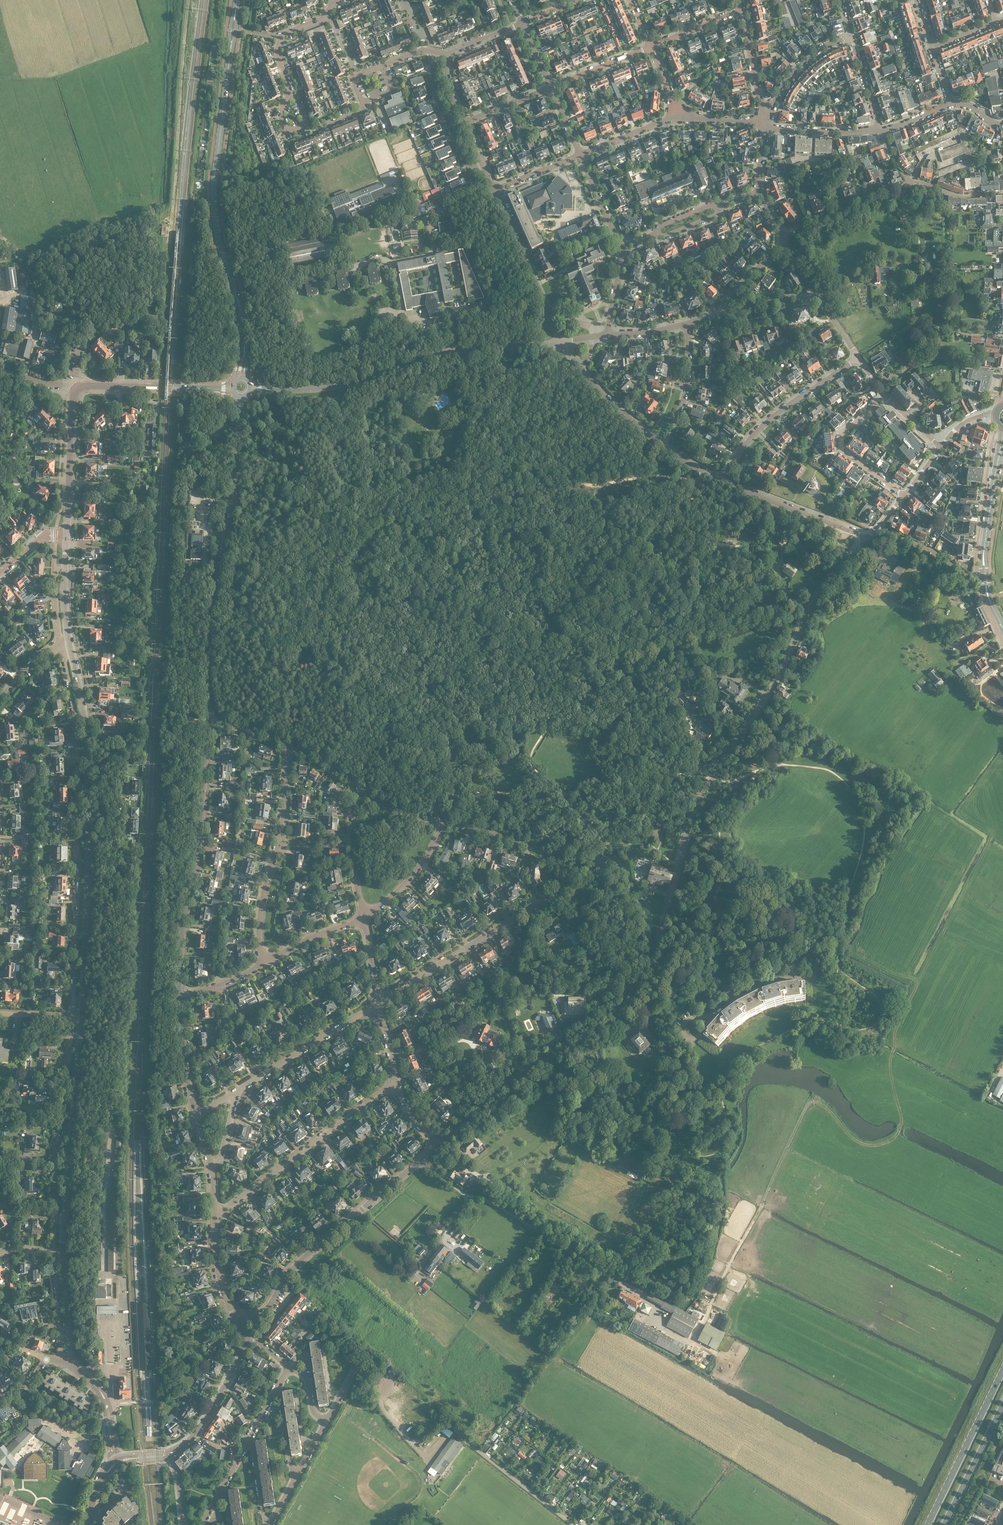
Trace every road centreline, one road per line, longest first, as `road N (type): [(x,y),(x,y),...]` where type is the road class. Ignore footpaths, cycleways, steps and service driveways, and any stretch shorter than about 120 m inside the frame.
road 1 (tertiary): [(438,1146),(525,1071),(592,1038),(621,1012),(661,935),(702,796),(782,677),(819,595),(866,539)]
road 2 (tertiary): [(242,377),(244,328),(218,238),(214,190),(237,0)]
road 3 (tertiary): [(81,1017),(88,790),(69,640)]
road 4 (residential): [(61,643),(80,803),(73,1017)]
road 5 (residential): [(380,1002),(566,881),(545,852),(442,822)]
road 6 (tertiary): [(207,720),(241,396)]
road 7 (tertiary): [(251,387),(322,388),(445,352),(561,343)]
road 8 (unclassified): [(573,1524),(442,1423),(412,1444),(357,1365)]
road 9 (tertiary): [(180,997),(207,720)]
road 10 (unclassified): [(590,1314),(593,1266),(419,1162)]
road 11 (tertiary): [(238,1323),(263,1311),(288,1273),(419,1162)]
road 12 (residential): [(215,1215),(398,1084)]
road 13 (residential): [(266,963),(264,905),(287,741)]
road 14 (track): [(440,1149),(487,1174),(525,1156),(563,1122),(627,1152)]
road 15 (residential): [(73,1017),(55,1173),(57,1218),(64,1221)]
road 16 (tertiary): [(64,1221),(81,1017)]
road 17 (residential): [(721,480),(768,417),(857,356)]
road 18 (residential): [(235,1092),(380,1002)]
road 19 (primary): [(1002,1371),(928,1524)]
road 20 (tertiary): [(866,539),(721,480)]
road 21 (tertiary): [(75,389),(231,388)]
road 22 (residential): [(904,495),(839,446),(841,433),(886,395)]
road 23 (tertiary): [(66,536),(75,389)]
road 24 (tertiary): [(168,1454),(196,1434),(245,1340)]
road 25 (residential): [(907,180),(781,240)]
road 26 (residential): [(481,163),(468,169),(435,93),(431,51)]
road 27 (residential): [(550,317),(494,190)]
road 28 (primary): [(944,1524),(1002,1403)]
road 29 (residential): [(364,917),(353,843),(358,787)]
road 30 (residential): [(766,128),(786,78),(812,54),(850,37)]
road 31 (residential): [(663,446),(686,391),(687,323)]
road 32 (residential): [(364,917),(412,878),(442,822)]
road 33 (residential): [(766,128),(741,10)]

